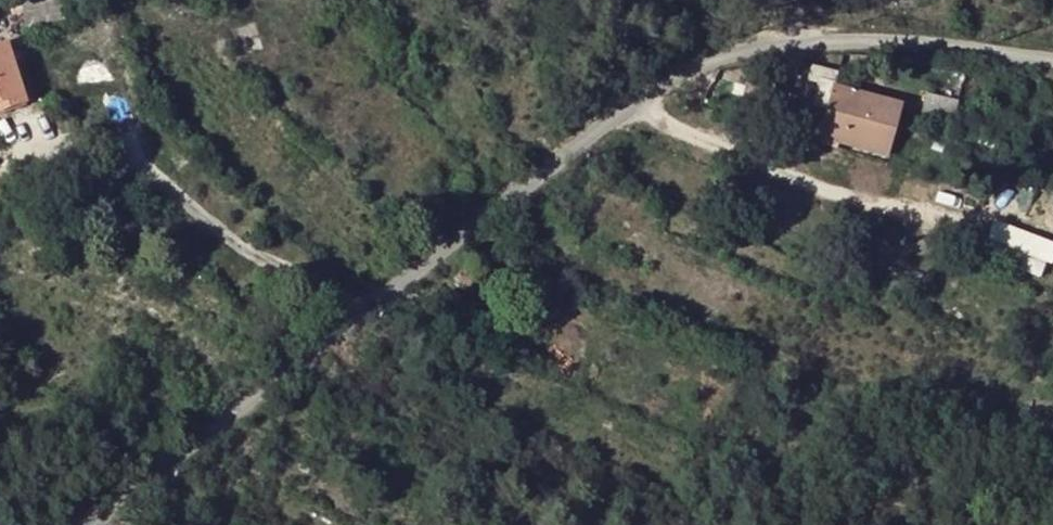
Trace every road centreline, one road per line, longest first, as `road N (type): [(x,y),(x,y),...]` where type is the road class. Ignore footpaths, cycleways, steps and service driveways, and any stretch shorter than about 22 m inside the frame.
road 1 (residential): [(1052,60),(864,38),(797,41),(687,76),(637,102),(424,258),(95,524)]

